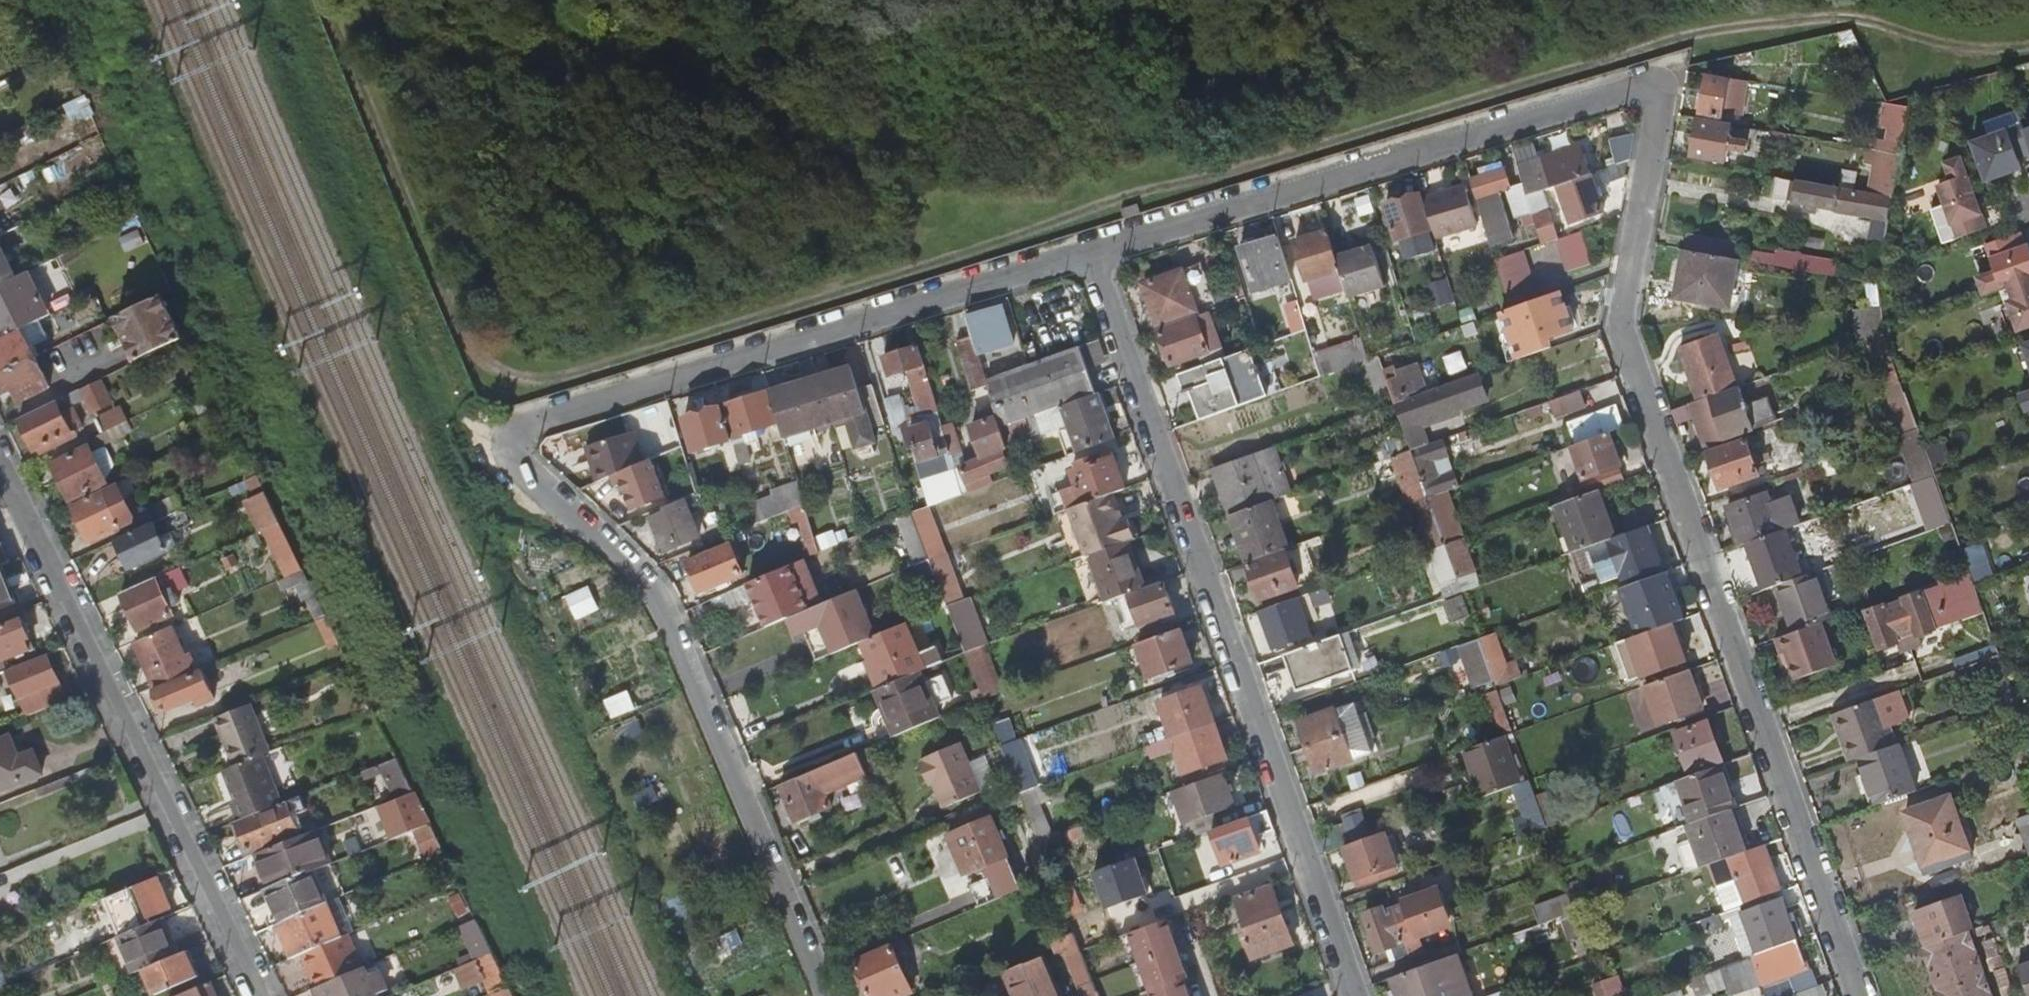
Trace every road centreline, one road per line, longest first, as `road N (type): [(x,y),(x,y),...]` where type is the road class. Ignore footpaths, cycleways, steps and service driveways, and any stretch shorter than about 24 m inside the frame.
road 1 (track): [(2028,46),(2006,51),(1849,18),(1693,36),(1136,195),(547,380),(482,354),(331,0)]
road 2 (residential): [(1085,265),(521,418),(505,445),(512,471),(641,579),(685,651),(827,995)]
road 3 (residential): [(1661,74),(1615,326),(1856,995)]
road 4 (residential): [(1347,995),(1085,265)]
road 5 (residential): [(1661,74),(1085,265)]
road 6 (residential): [(260,995),(0,468)]

